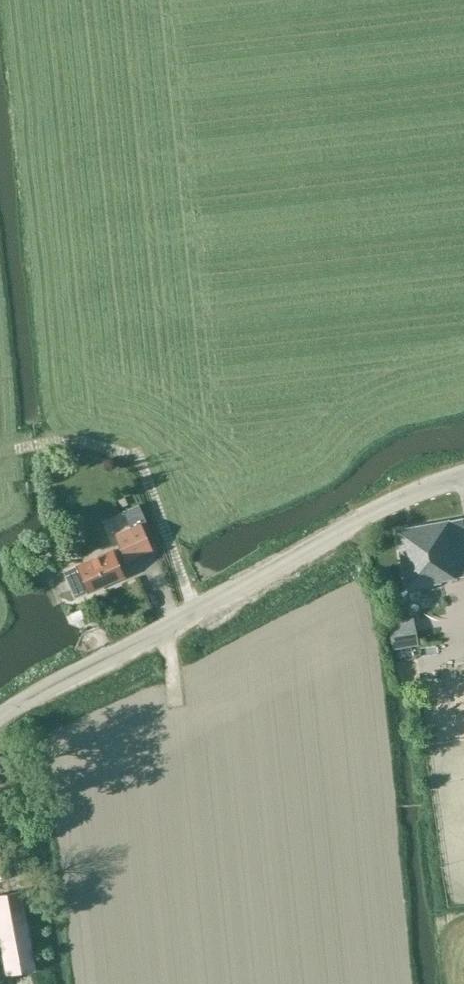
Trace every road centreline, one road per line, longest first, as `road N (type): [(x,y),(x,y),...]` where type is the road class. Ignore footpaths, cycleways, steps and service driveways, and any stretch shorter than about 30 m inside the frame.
road 1 (unclassified): [(0,718),(221,608),(382,508),(463,482)]

